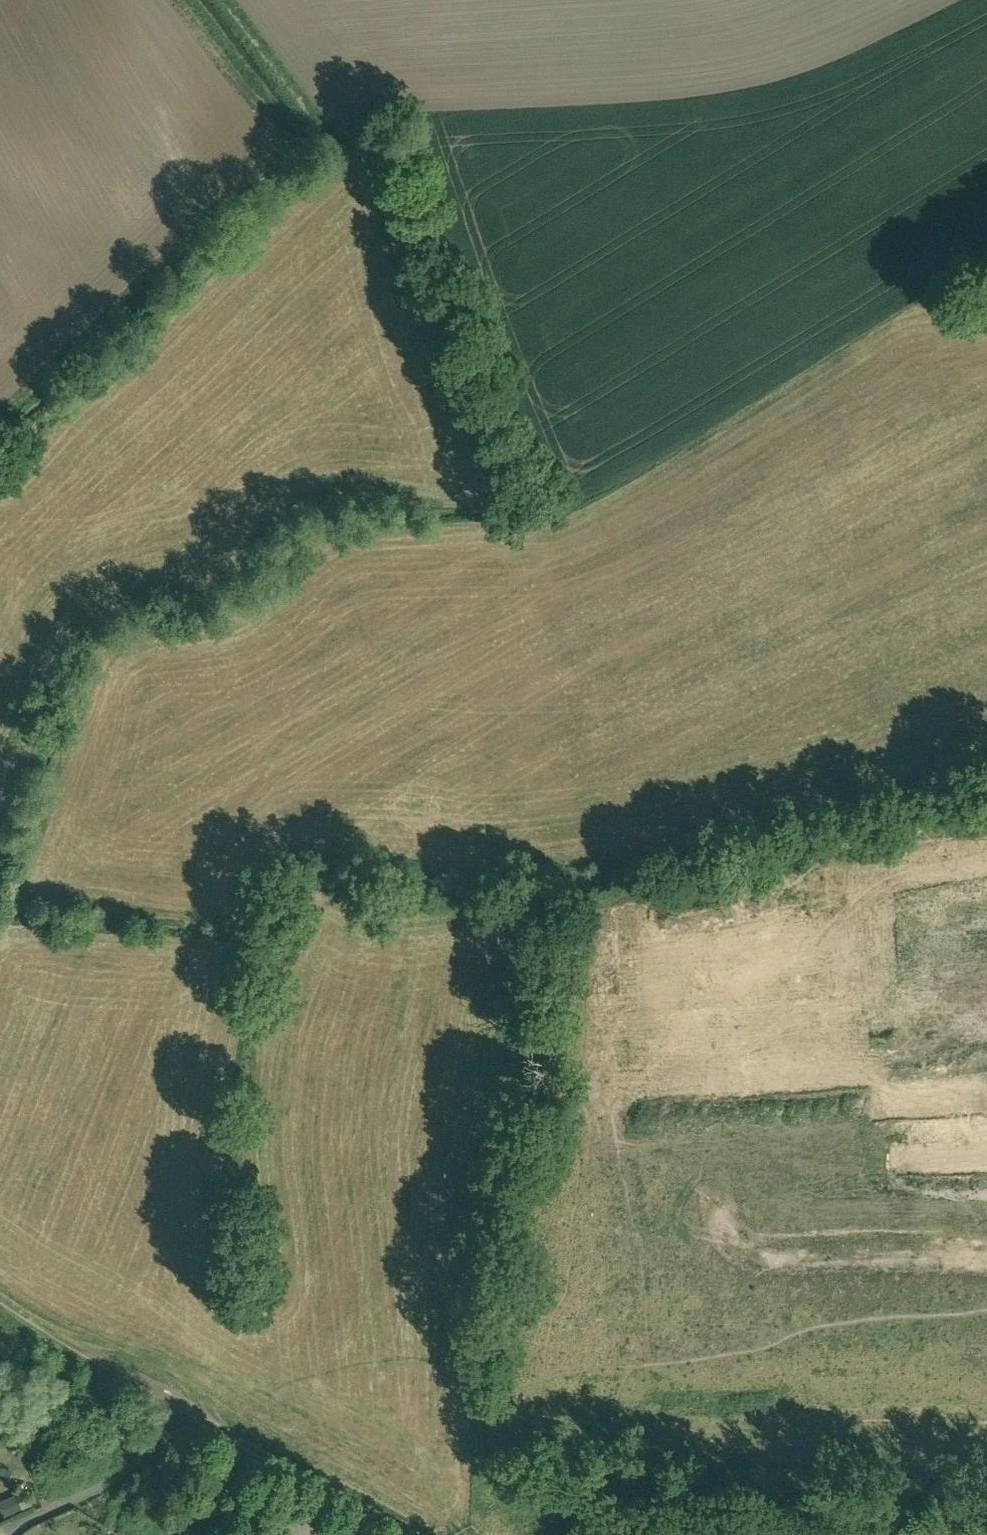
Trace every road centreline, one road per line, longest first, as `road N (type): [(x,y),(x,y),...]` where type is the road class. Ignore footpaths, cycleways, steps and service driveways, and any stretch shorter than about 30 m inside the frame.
road 1 (residential): [(986,1259),(698,1248),(702,1041),(719,1016),(986,940)]
road 2 (track): [(463,1534),(39,1332)]

